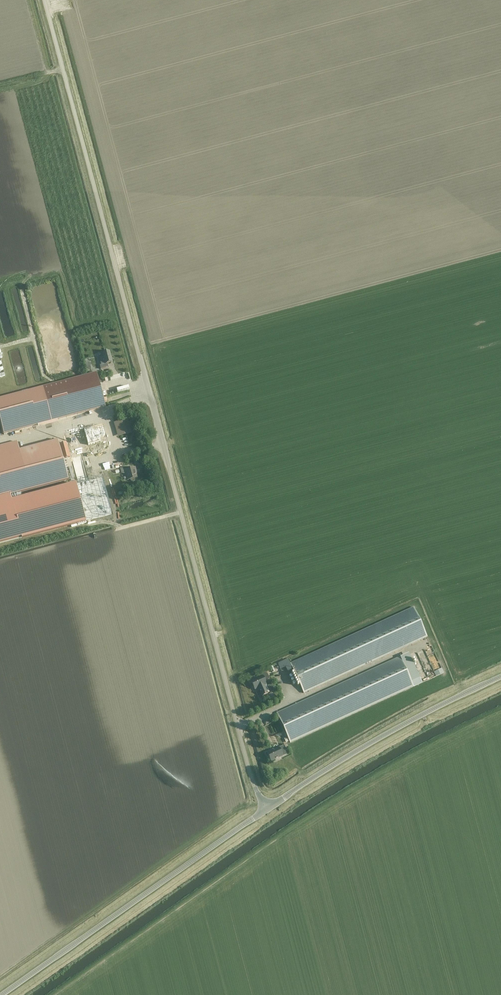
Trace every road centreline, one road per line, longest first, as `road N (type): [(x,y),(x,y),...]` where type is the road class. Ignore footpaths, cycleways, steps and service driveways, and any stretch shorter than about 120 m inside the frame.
road 1 (unclassified): [(267,809),(248,764),(44,0)]
road 2 (tertiary): [(3,994),(267,809)]
road 3 (tertiary): [(267,809),(379,738),(500,677)]

